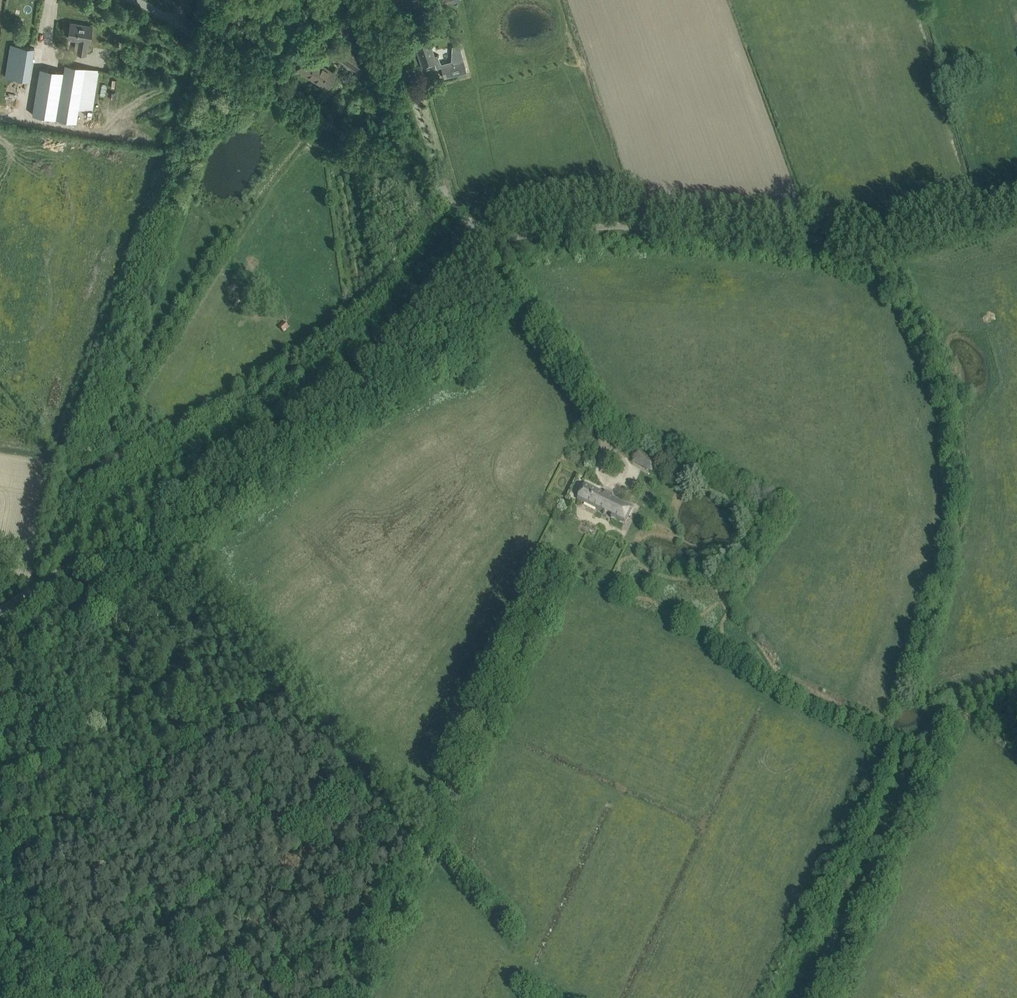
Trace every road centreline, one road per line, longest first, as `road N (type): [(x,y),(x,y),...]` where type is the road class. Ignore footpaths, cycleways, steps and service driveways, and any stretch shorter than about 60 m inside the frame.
road 1 (unclassified): [(0,608),(366,359),(487,240)]
road 2 (unclassified): [(487,240),(643,225),(894,247),(1016,207)]
road 3 (unclassified): [(440,200),(190,32),(130,0)]
road 4 (unclassified): [(440,200),(389,0)]

